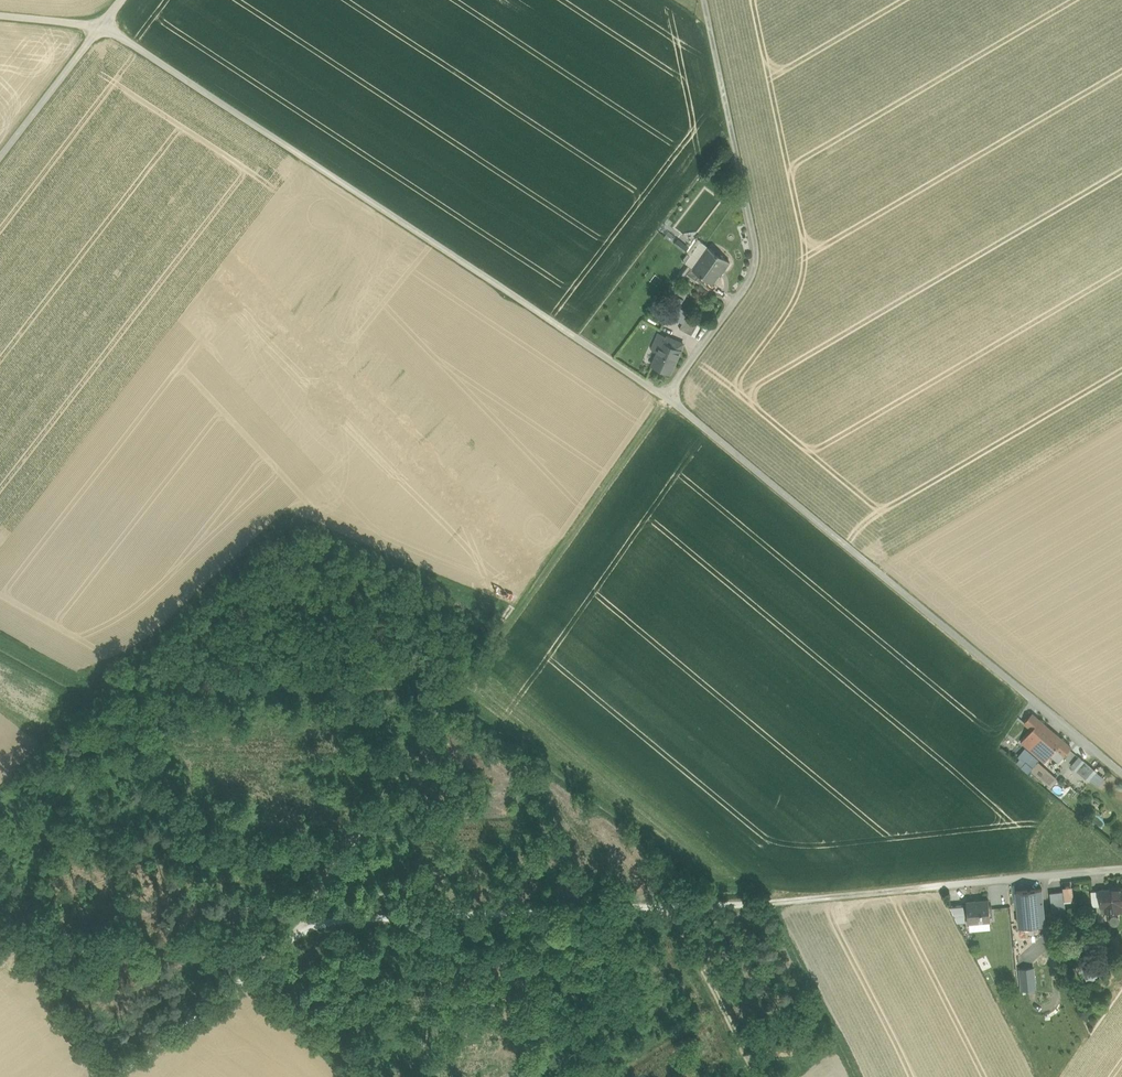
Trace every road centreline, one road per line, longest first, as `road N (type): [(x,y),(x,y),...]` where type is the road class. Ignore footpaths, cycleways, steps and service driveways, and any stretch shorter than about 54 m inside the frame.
road 1 (unclassified): [(1121,870),(793,902),(319,920),(110,1076)]
road 2 (unclassified): [(100,25),(664,399)]
road 3 (track): [(285,946),(664,399)]
road 4 (unclassified): [(664,399),(1121,775)]
road 5 (unclassified): [(704,0),(761,258),(664,399)]
road 6 (unclassified): [(100,25),(0,157)]

